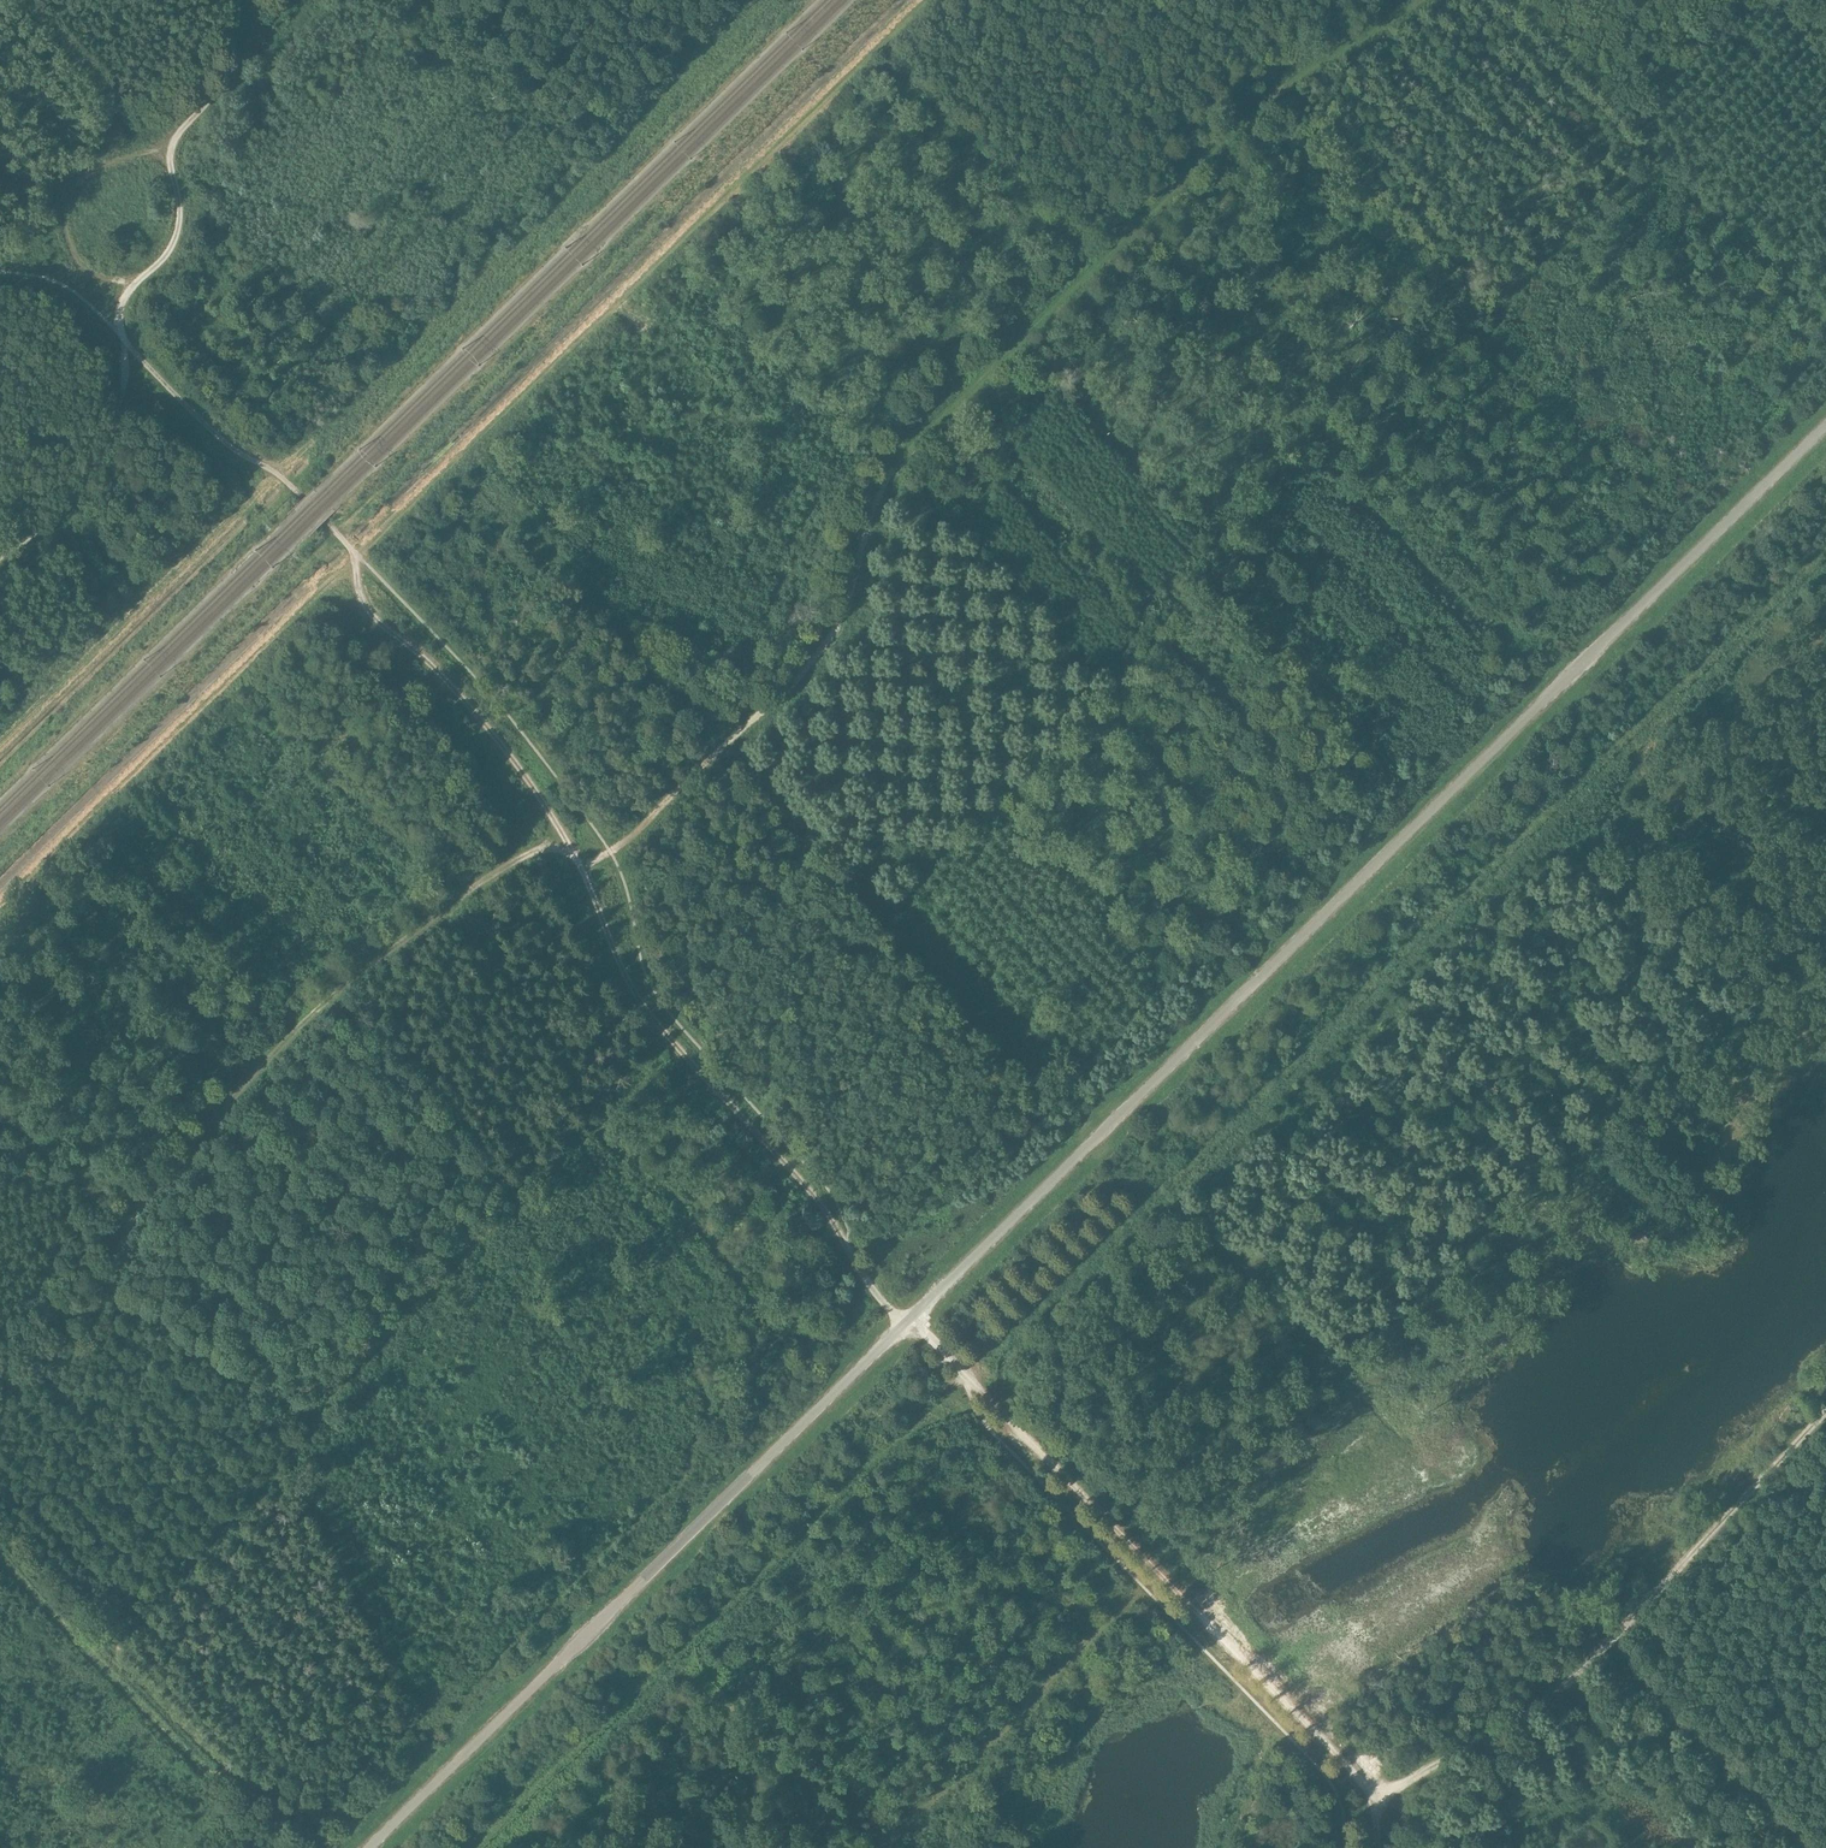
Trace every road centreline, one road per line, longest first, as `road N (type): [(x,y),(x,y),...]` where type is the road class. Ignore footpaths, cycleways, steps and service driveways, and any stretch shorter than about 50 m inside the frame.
road 1 (track): [(927,0),(0,901)]
road 2 (tertiary): [(904,1324),(1825,423)]
road 3 (track): [(0,773),(792,0)]
road 4 (track): [(0,743),(765,0)]
road 5 (tertiary): [(365,1847),(904,1324)]
road 6 (track): [(886,0),(365,509)]
road 7 (track): [(1376,1847),(1372,1809),(1359,1786),(958,1372)]
road 8 (track): [(1825,1414),(1614,1635),(1435,1759),(1339,1793)]
road 9 (track): [(0,869),(365,509)]

